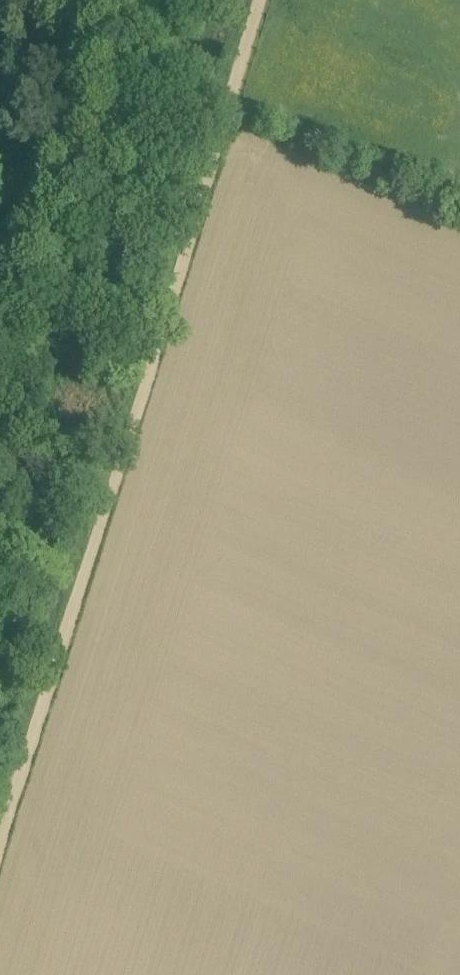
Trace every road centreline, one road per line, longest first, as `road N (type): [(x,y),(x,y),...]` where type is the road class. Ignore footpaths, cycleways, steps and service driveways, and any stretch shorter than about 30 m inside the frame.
road 1 (track): [(262,0),(0,844)]
road 2 (track): [(104,0),(0,320)]

